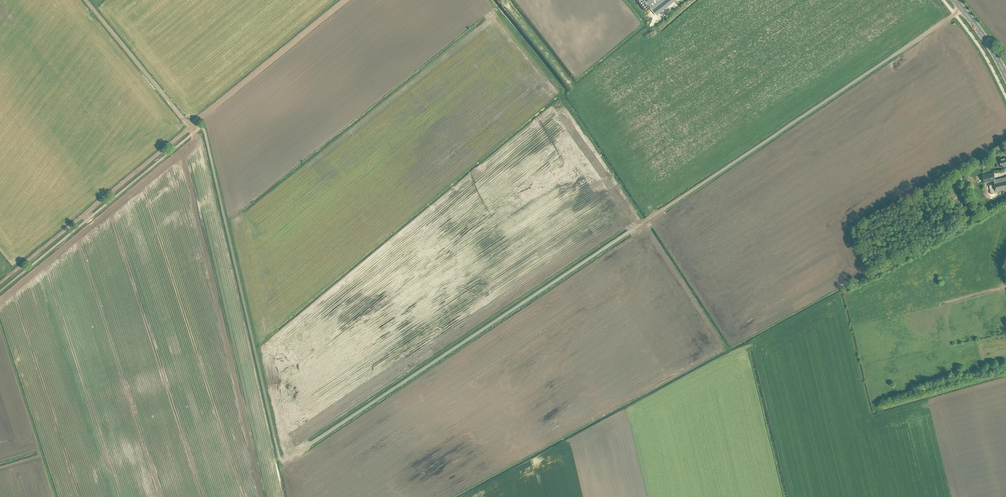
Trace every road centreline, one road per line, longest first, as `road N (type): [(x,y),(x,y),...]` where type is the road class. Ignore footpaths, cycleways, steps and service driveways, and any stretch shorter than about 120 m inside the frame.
road 1 (track): [(955,14),(282,461)]
road 2 (track): [(0,283),(191,127)]
road 3 (track): [(191,127),(346,0)]
road 4 (track): [(191,127),(86,0)]

